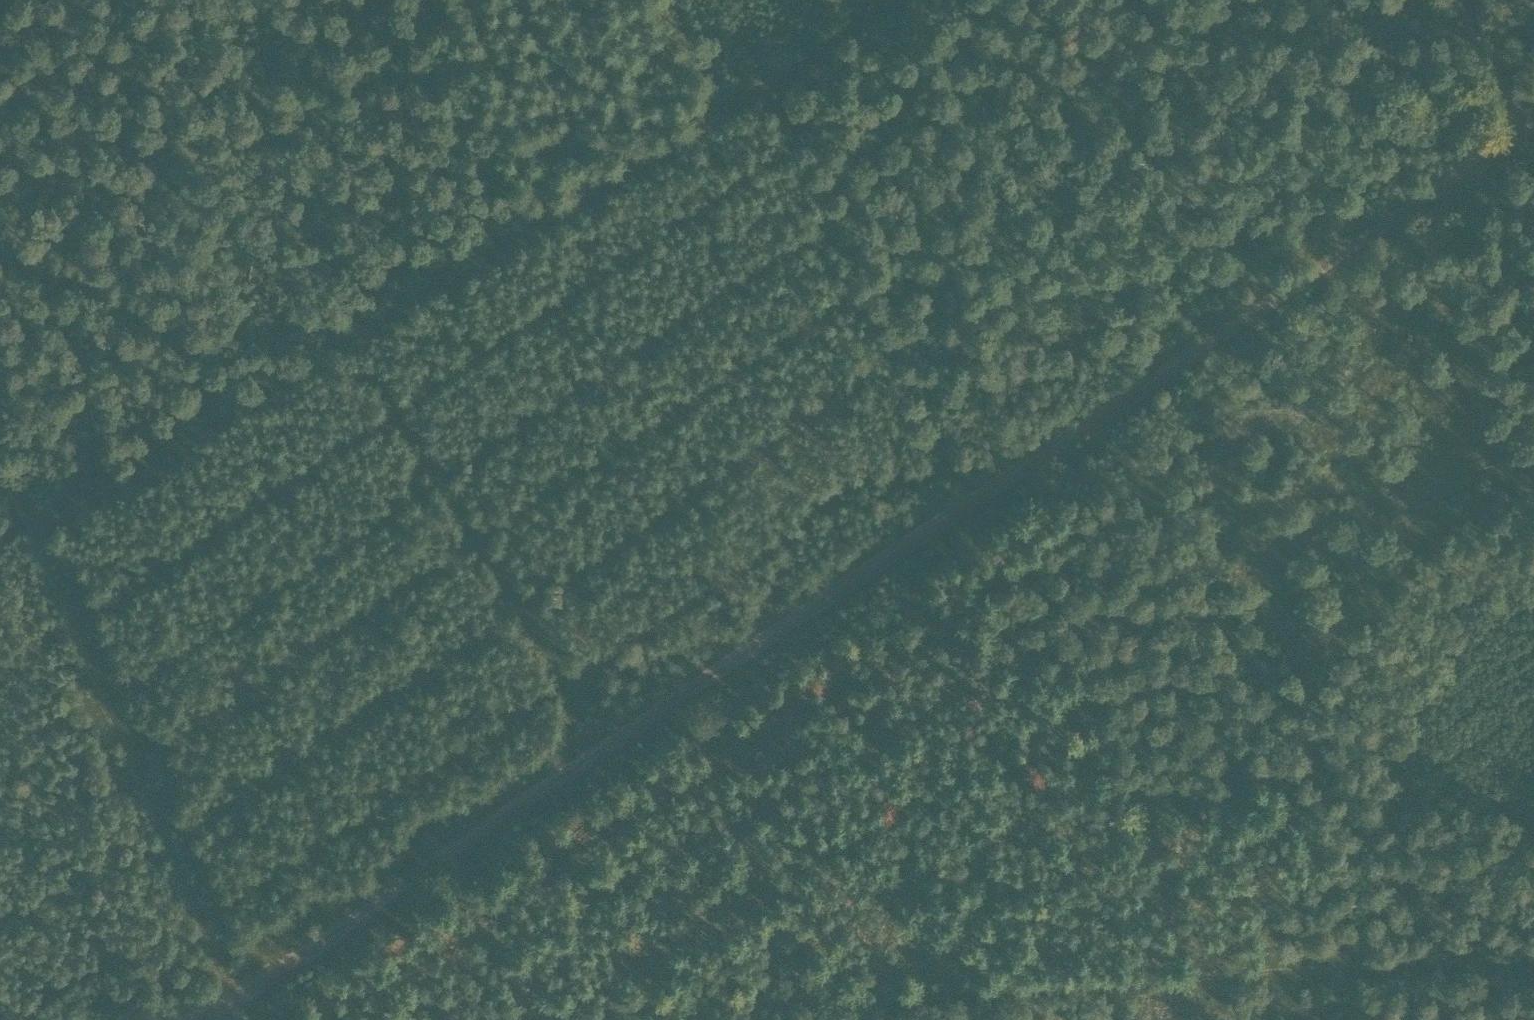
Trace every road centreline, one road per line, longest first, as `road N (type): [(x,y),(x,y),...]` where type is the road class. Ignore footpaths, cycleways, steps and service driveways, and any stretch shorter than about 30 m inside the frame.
road 1 (track): [(1481,168),(197,1019)]
road 2 (track): [(27,532),(903,0)]
road 3 (track): [(0,472),(229,1002)]
road 4 (track): [(1461,0),(1526,138)]

